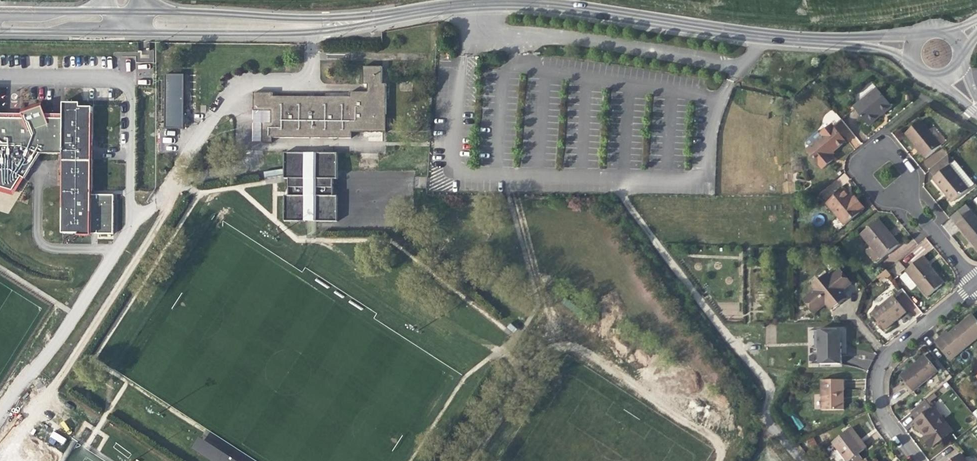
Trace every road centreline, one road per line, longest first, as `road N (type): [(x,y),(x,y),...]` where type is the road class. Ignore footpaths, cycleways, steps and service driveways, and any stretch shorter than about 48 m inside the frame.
road 1 (residential): [(819,38),(515,1),(329,22),(126,25)]
road 2 (residential): [(976,284),(896,345),(879,367),(879,411),(914,460)]
road 3 (residential): [(911,206),(907,170),(888,147),(872,146),(857,158),(857,174),(880,199),(900,202)]
road 4 (residential): [(126,25),(0,24)]

